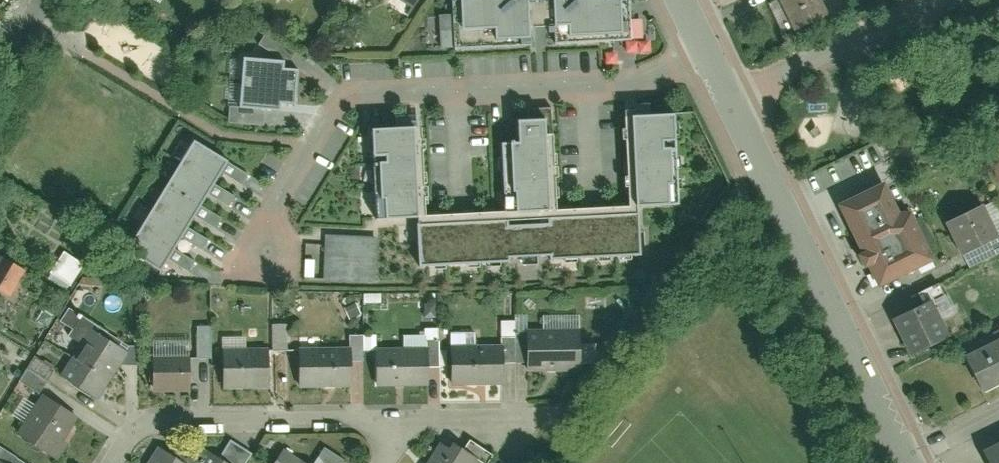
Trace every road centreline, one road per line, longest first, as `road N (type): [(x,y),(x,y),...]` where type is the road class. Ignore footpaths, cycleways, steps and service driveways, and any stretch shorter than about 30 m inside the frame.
road 1 (residential): [(709,46),(634,82),(342,99),(270,211),(266,253)]
road 2 (tertiary): [(734,97),(912,457)]
road 3 (residential): [(110,462),(133,432),(159,425),(399,420)]
road 4 (residential): [(947,0),(734,97)]

